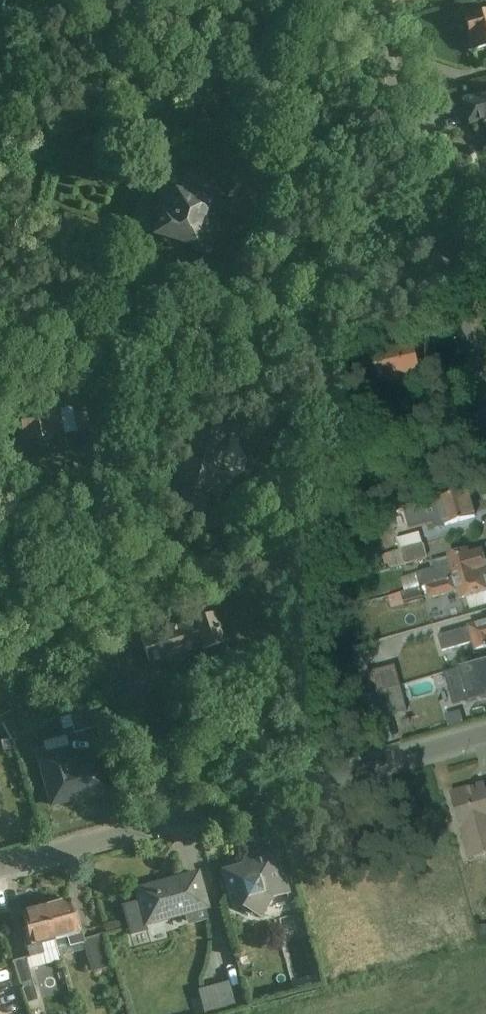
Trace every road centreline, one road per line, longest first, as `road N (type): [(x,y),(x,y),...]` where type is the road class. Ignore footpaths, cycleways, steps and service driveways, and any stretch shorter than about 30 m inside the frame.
road 1 (residential): [(0,871),(485,734)]
road 2 (residential): [(373,0),(485,394)]

